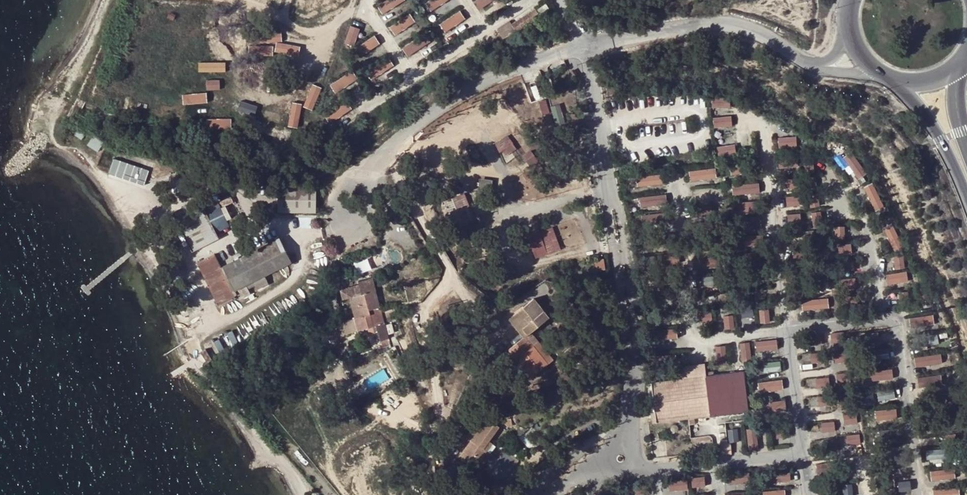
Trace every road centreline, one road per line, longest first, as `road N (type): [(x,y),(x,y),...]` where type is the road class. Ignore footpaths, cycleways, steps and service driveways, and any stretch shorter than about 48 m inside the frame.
road 1 (unclassified): [(582,46),(525,64),(386,157),(356,183),(343,218),(349,244)]
road 2 (unclassified): [(582,46),(632,366)]
road 3 (unclassified): [(818,67),(744,26),(711,23),(582,46)]

